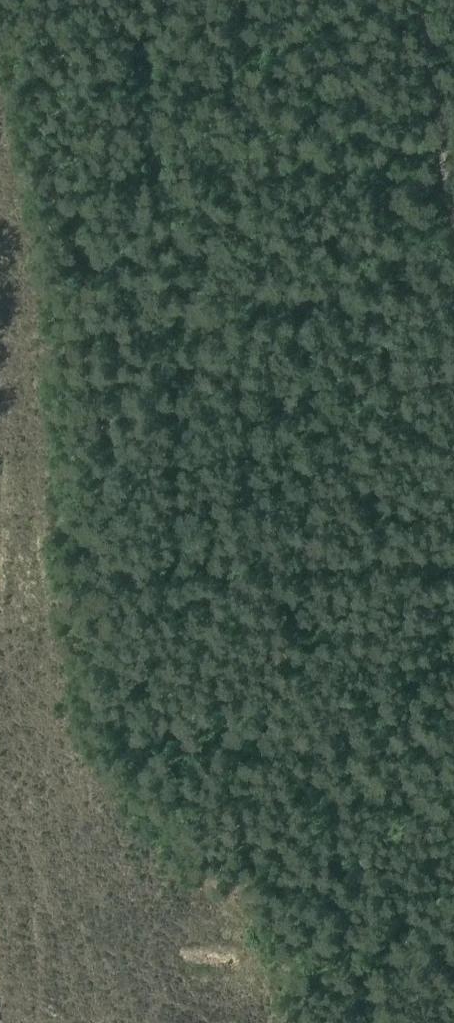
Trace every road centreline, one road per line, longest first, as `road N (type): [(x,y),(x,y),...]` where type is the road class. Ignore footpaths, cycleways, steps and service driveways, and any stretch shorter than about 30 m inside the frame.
road 1 (track): [(428,0),(453,151)]

